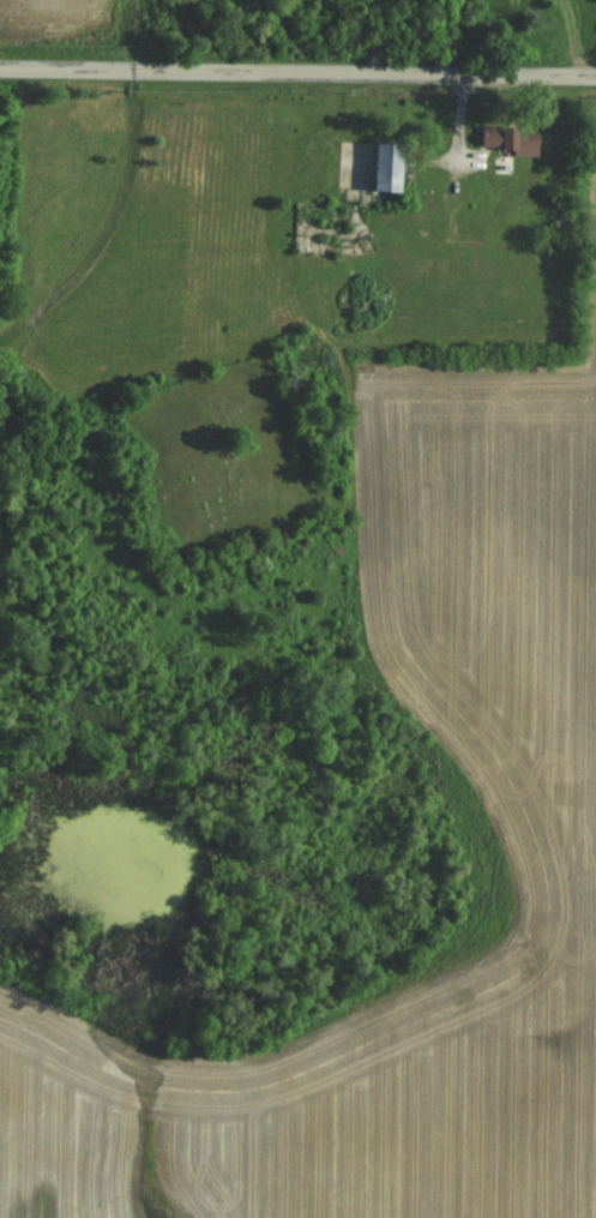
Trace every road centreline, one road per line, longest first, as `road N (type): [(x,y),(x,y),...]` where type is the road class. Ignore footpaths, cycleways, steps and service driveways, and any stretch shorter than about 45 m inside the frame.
road 1 (tertiary): [(0,68),(595,73)]

